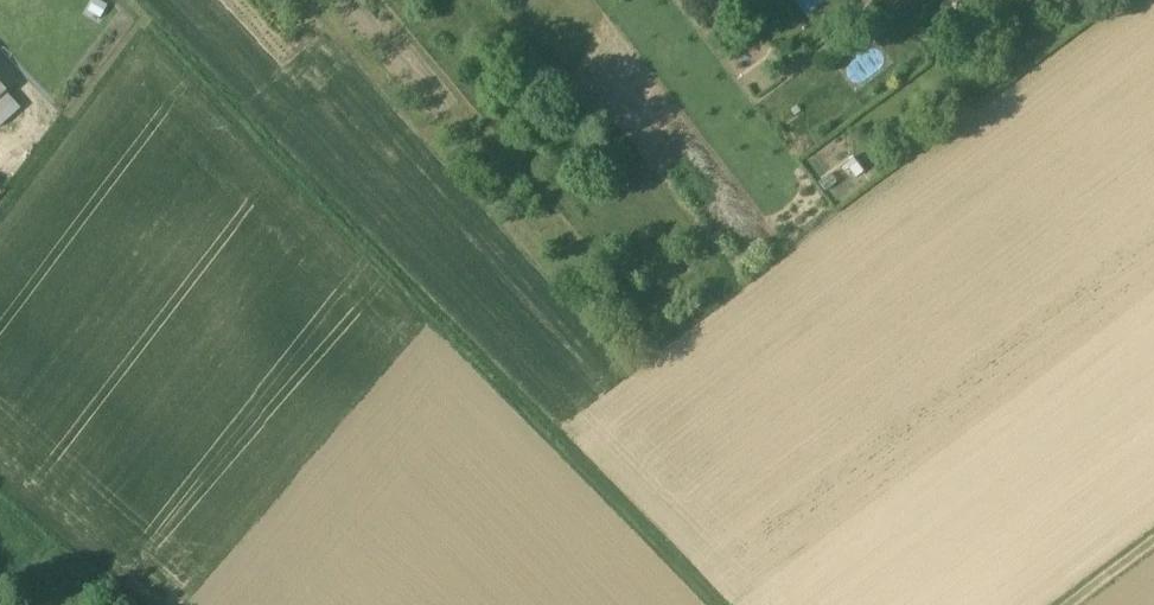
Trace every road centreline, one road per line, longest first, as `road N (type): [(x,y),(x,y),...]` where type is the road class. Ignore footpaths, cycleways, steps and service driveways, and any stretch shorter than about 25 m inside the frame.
road 1 (track): [(715,604),(126,0)]

